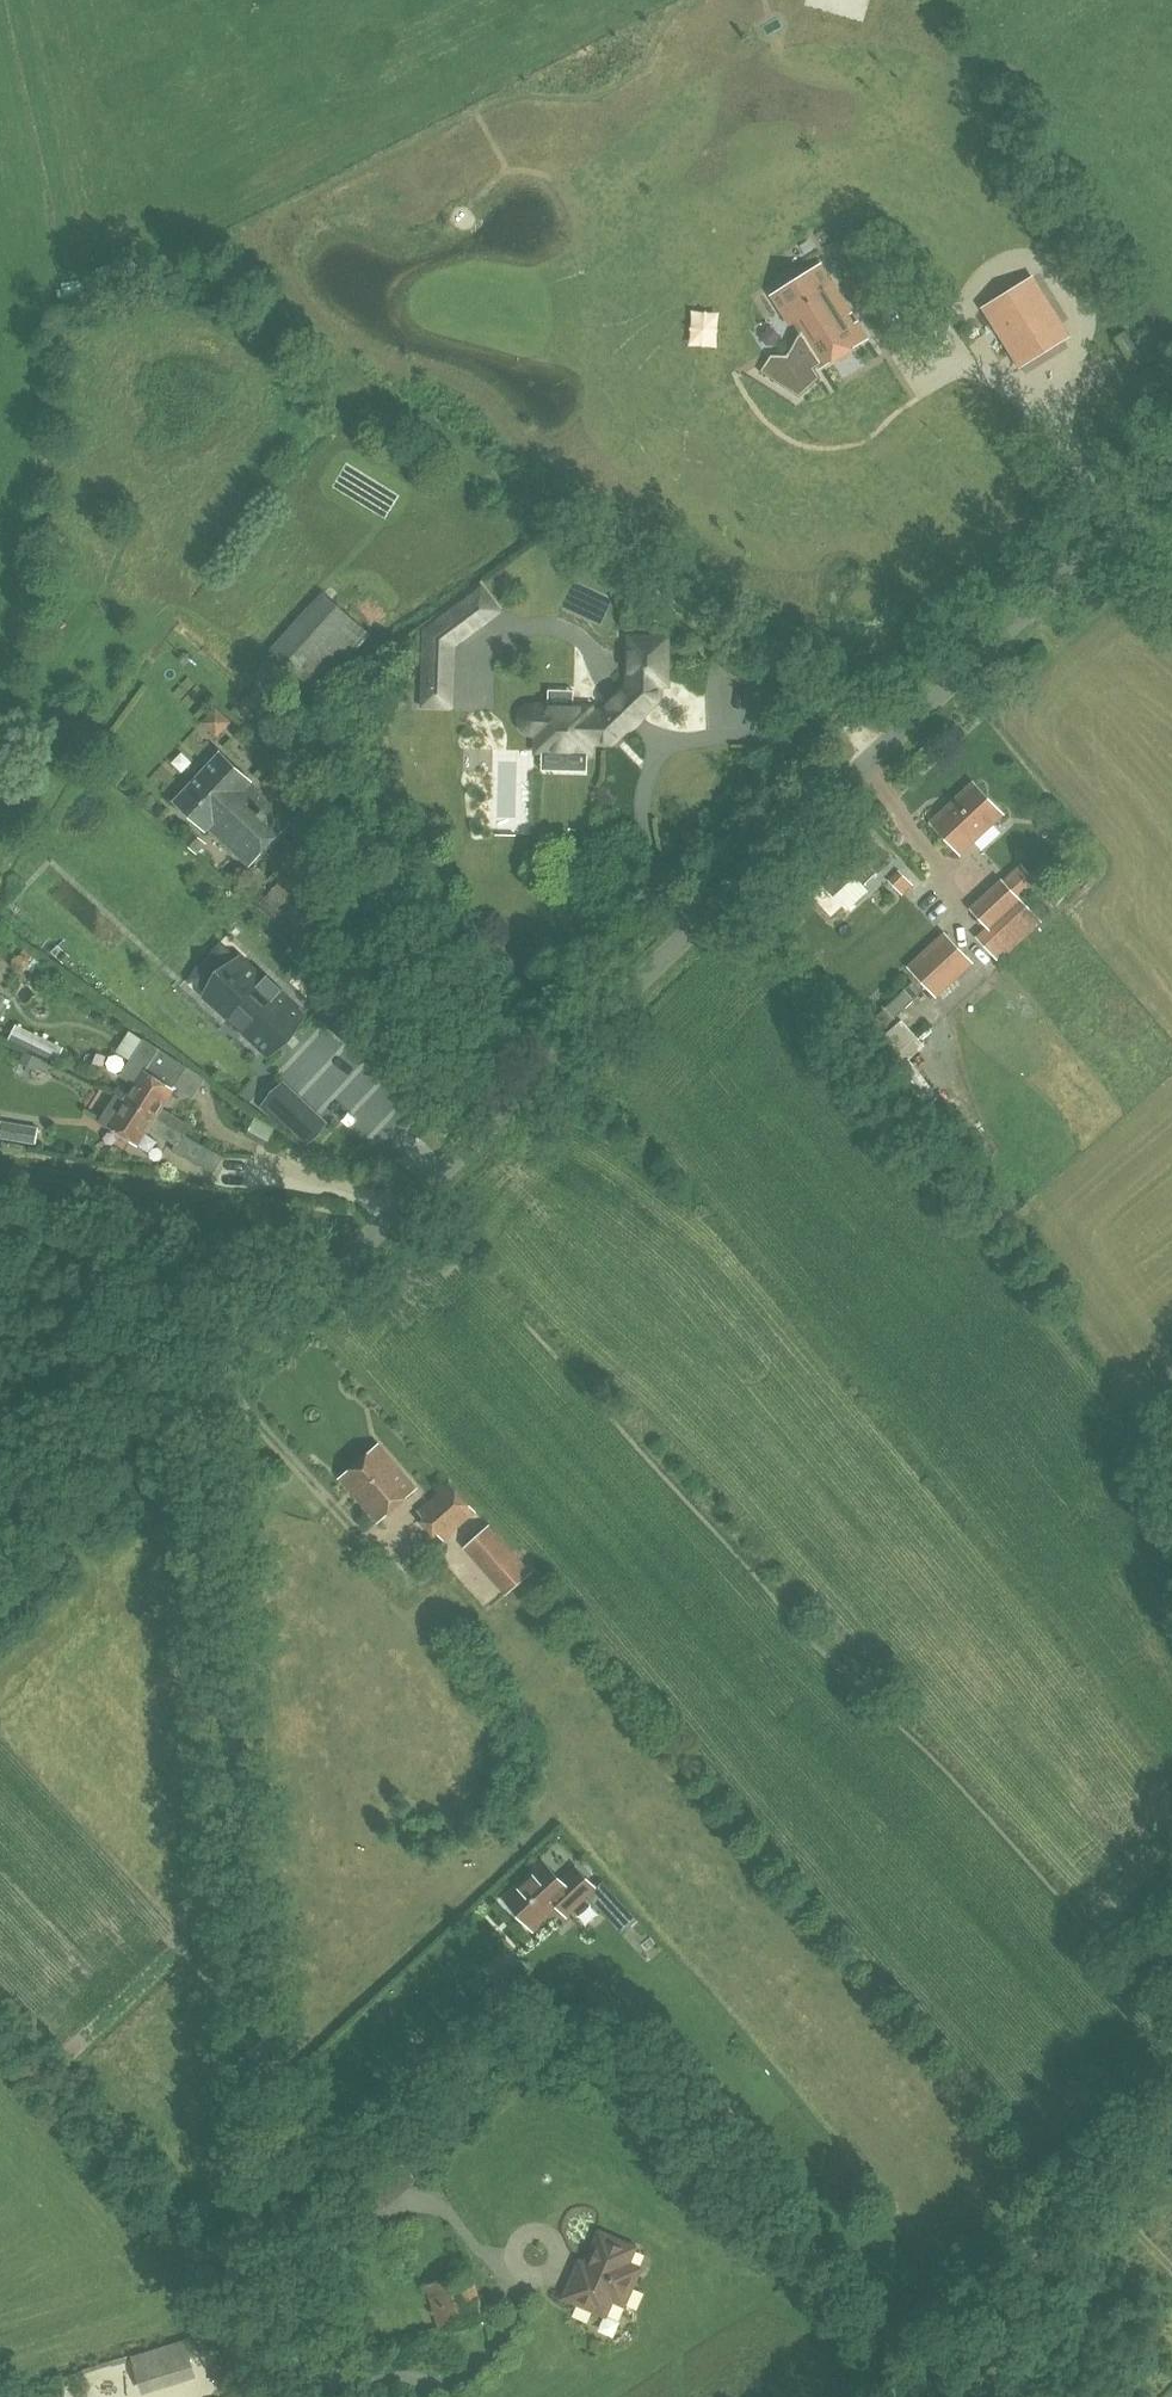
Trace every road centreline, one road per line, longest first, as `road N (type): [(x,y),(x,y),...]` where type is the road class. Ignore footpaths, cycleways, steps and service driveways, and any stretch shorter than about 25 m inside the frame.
road 1 (unclassified): [(0,1598),(1171,469)]
road 2 (track): [(292,2249),(194,1411)]
road 3 (track): [(330,2396),(292,2249)]

